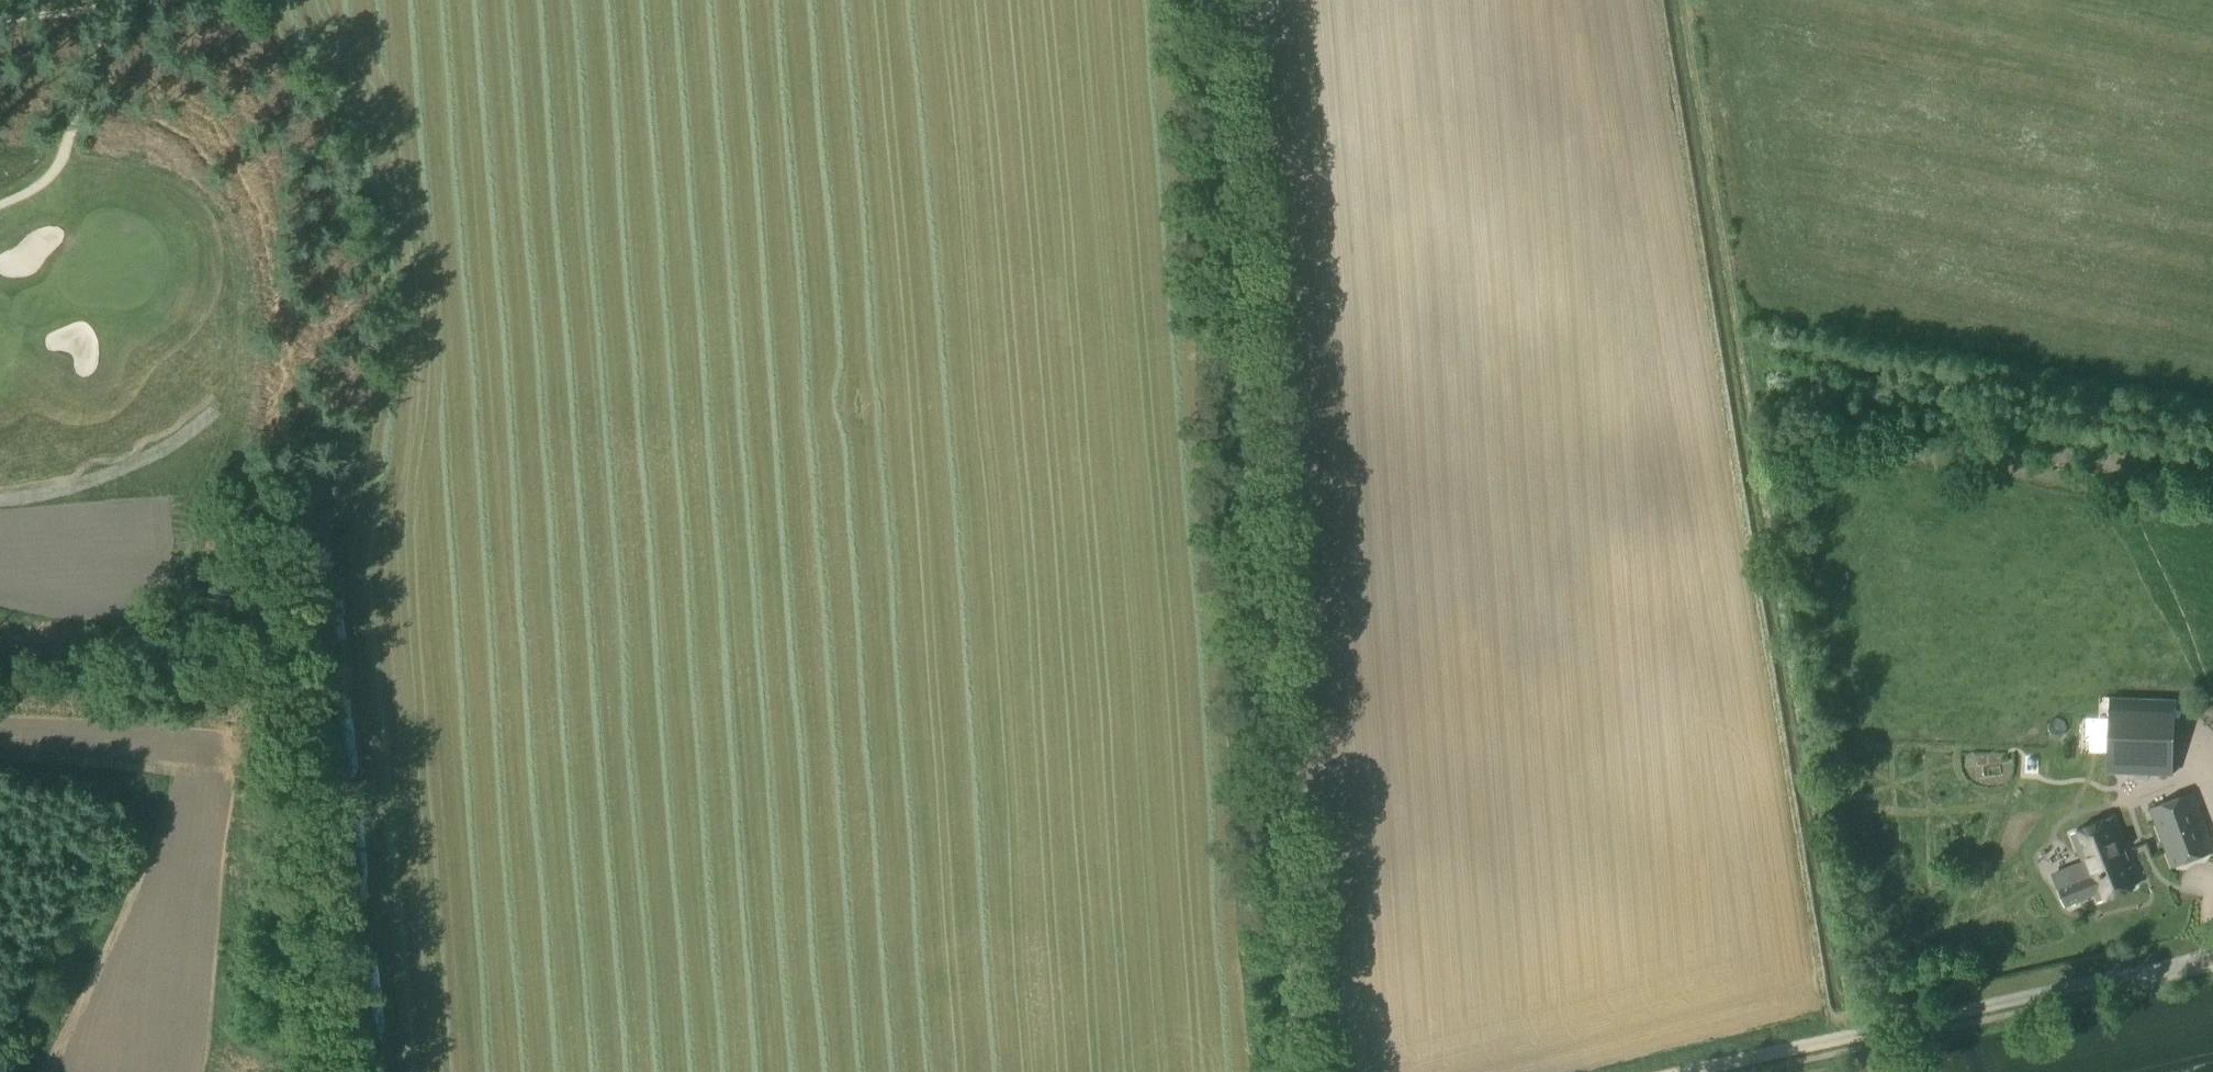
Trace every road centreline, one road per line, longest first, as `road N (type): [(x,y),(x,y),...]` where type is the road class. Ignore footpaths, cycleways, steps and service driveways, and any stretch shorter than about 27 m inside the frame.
road 1 (unclassified): [(1297,1071),(1214,0)]
road 2 (track): [(2212,955),(1680,1071)]

